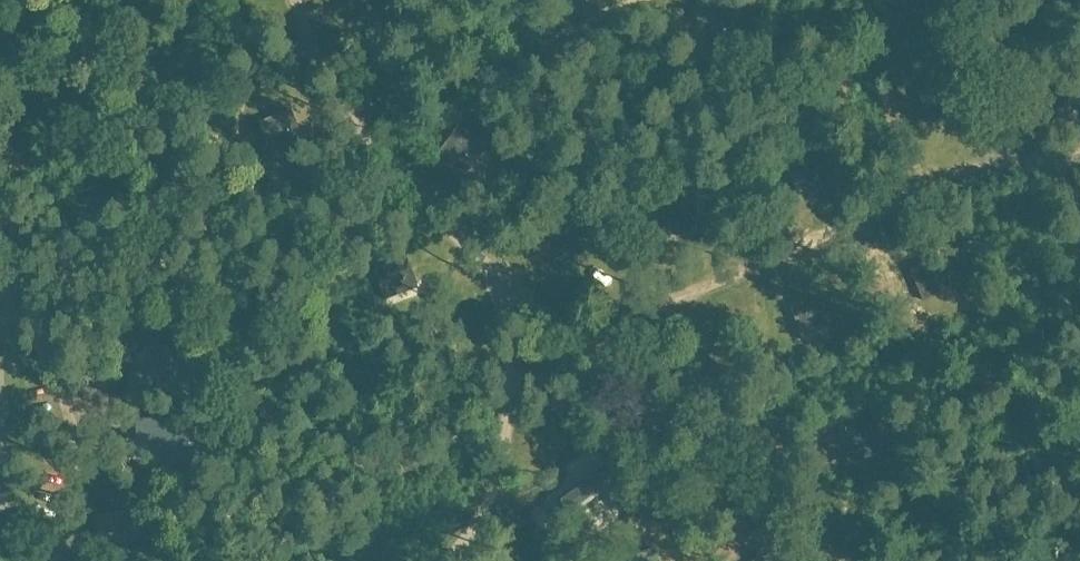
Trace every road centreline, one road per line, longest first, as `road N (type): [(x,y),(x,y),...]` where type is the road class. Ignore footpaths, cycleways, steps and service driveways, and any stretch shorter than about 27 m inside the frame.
road 1 (track): [(592,351),(722,269),(929,185),(1079,156)]
road 2 (track): [(504,284),(660,408),(812,560)]
road 3 (track): [(349,117),(527,58),(616,0)]

